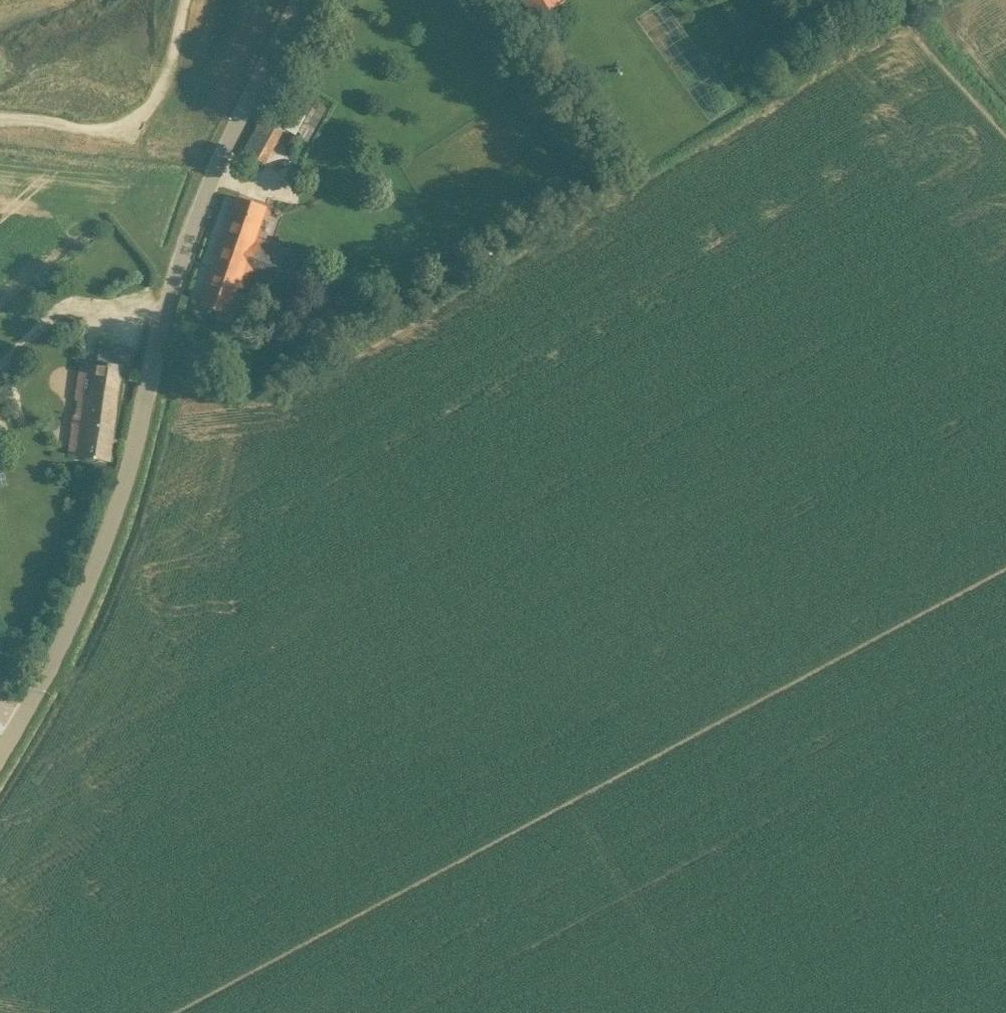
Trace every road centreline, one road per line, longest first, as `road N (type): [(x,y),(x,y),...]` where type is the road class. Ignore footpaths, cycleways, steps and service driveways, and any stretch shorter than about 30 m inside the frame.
road 1 (unclassified): [(0,763),(83,622),(130,511),(177,279),(229,131),(301,0)]

